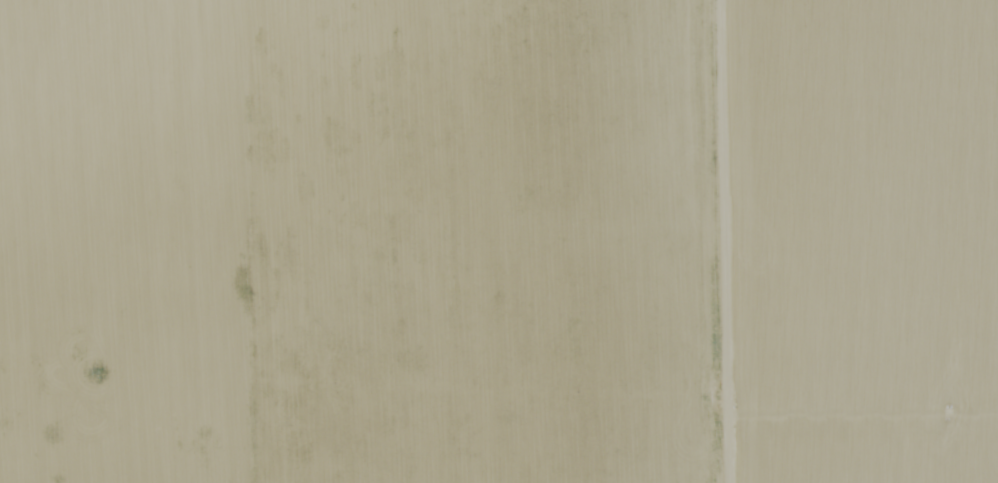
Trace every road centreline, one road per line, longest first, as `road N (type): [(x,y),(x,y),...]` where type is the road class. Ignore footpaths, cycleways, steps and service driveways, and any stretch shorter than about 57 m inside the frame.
road 1 (residential): [(722,482),(714,0)]

